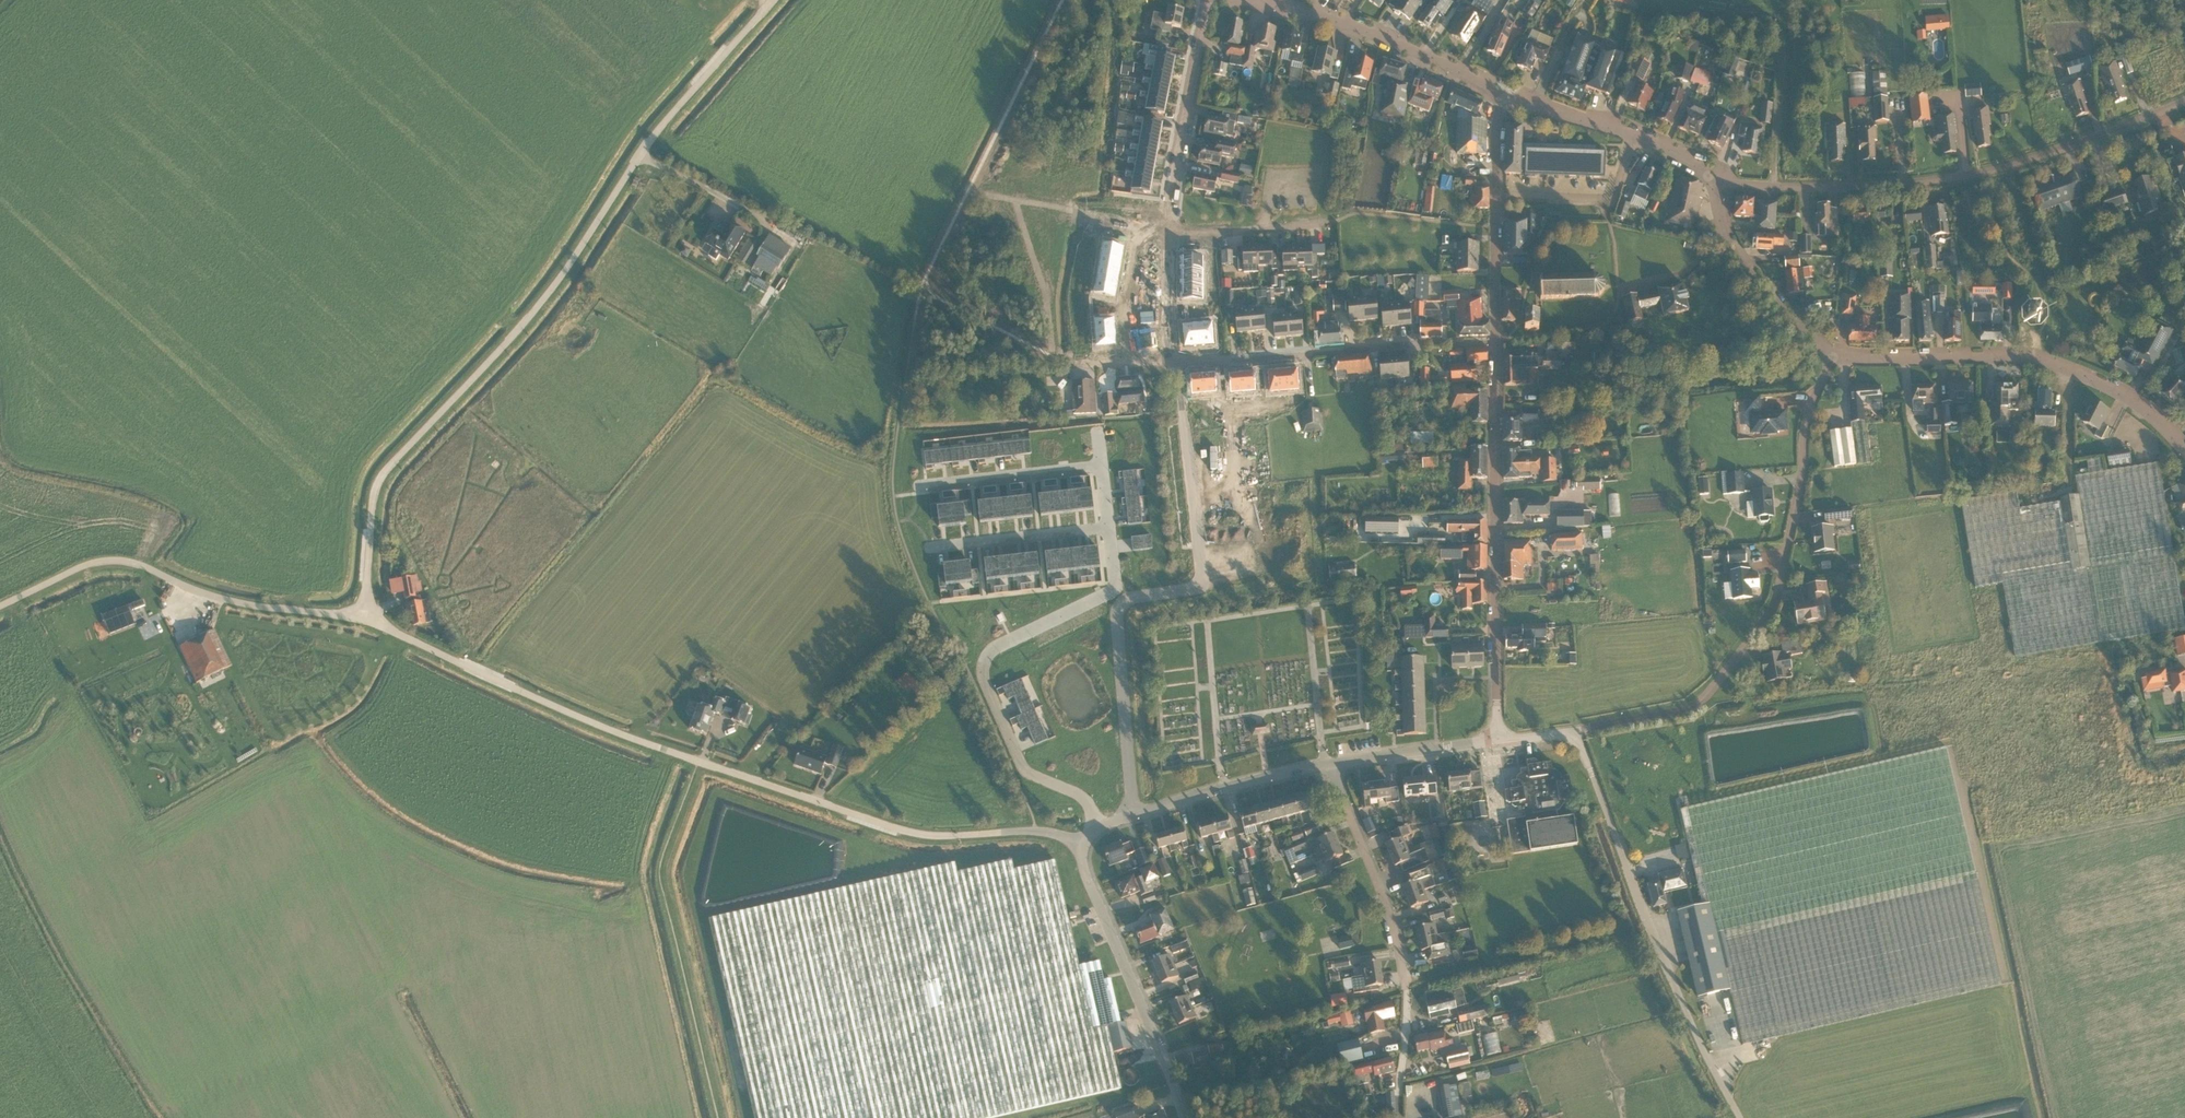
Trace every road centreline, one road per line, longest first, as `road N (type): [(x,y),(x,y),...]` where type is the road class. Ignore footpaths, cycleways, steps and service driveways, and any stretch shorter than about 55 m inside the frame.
road 1 (unclassified): [(1082,841),(1037,832),(899,830),(593,724),(364,618)]
road 2 (unclassified): [(364,618),(374,499),(384,475),(518,329),(660,128),(771,0)]
road 3 (unclassified): [(1571,733),(1695,706),(1765,620),(1802,480),(1805,426),(1833,354)]
road 4 (residential): [(1708,179),(1886,185),(1964,177),(2184,101)]
road 5 (residential): [(1099,827),(1090,800),(1028,773),(983,671),(990,653),(1118,586),(1111,527)]
road 6 (unclassified): [(1736,1117),(1571,733)]
road 7 (residential): [(1497,739),(1494,343)]
road 8 (unclassified): [(364,618),(203,595),(138,565),(108,560),(0,606)]
road 9 (tertiary): [(2184,452),(2136,405),(2051,365),(1833,354)]
road 10 (residential): [(1398,1117),(1406,987),(1332,765)]
road 11 (residential): [(1168,361),(1494,343)]
road 12 (unclassified): [(1184,1117),(1080,863),(1082,841)]
road 13 (tertiary): [(1501,100),(1398,45),(1251,0)]
road 14 (residential): [(1111,527),(1103,466),(917,486)]
road 15 (residential): [(1494,343),(1501,100)]
road 16 (unclassified): [(1099,827),(1332,765)]
road 17 (residential): [(1165,233),(1207,0)]
road 18 (tertiary): [(1708,179),(1632,135),(1501,100)]
road 19 (tertiary): [(1833,354),(1735,257),(1708,179)]
road 20 (residential): [(928,548),(1111,527)]
road 21 (unclassified): [(1332,765),(1497,739)]
road 22 (residential): [(1165,233),(1325,223)]

